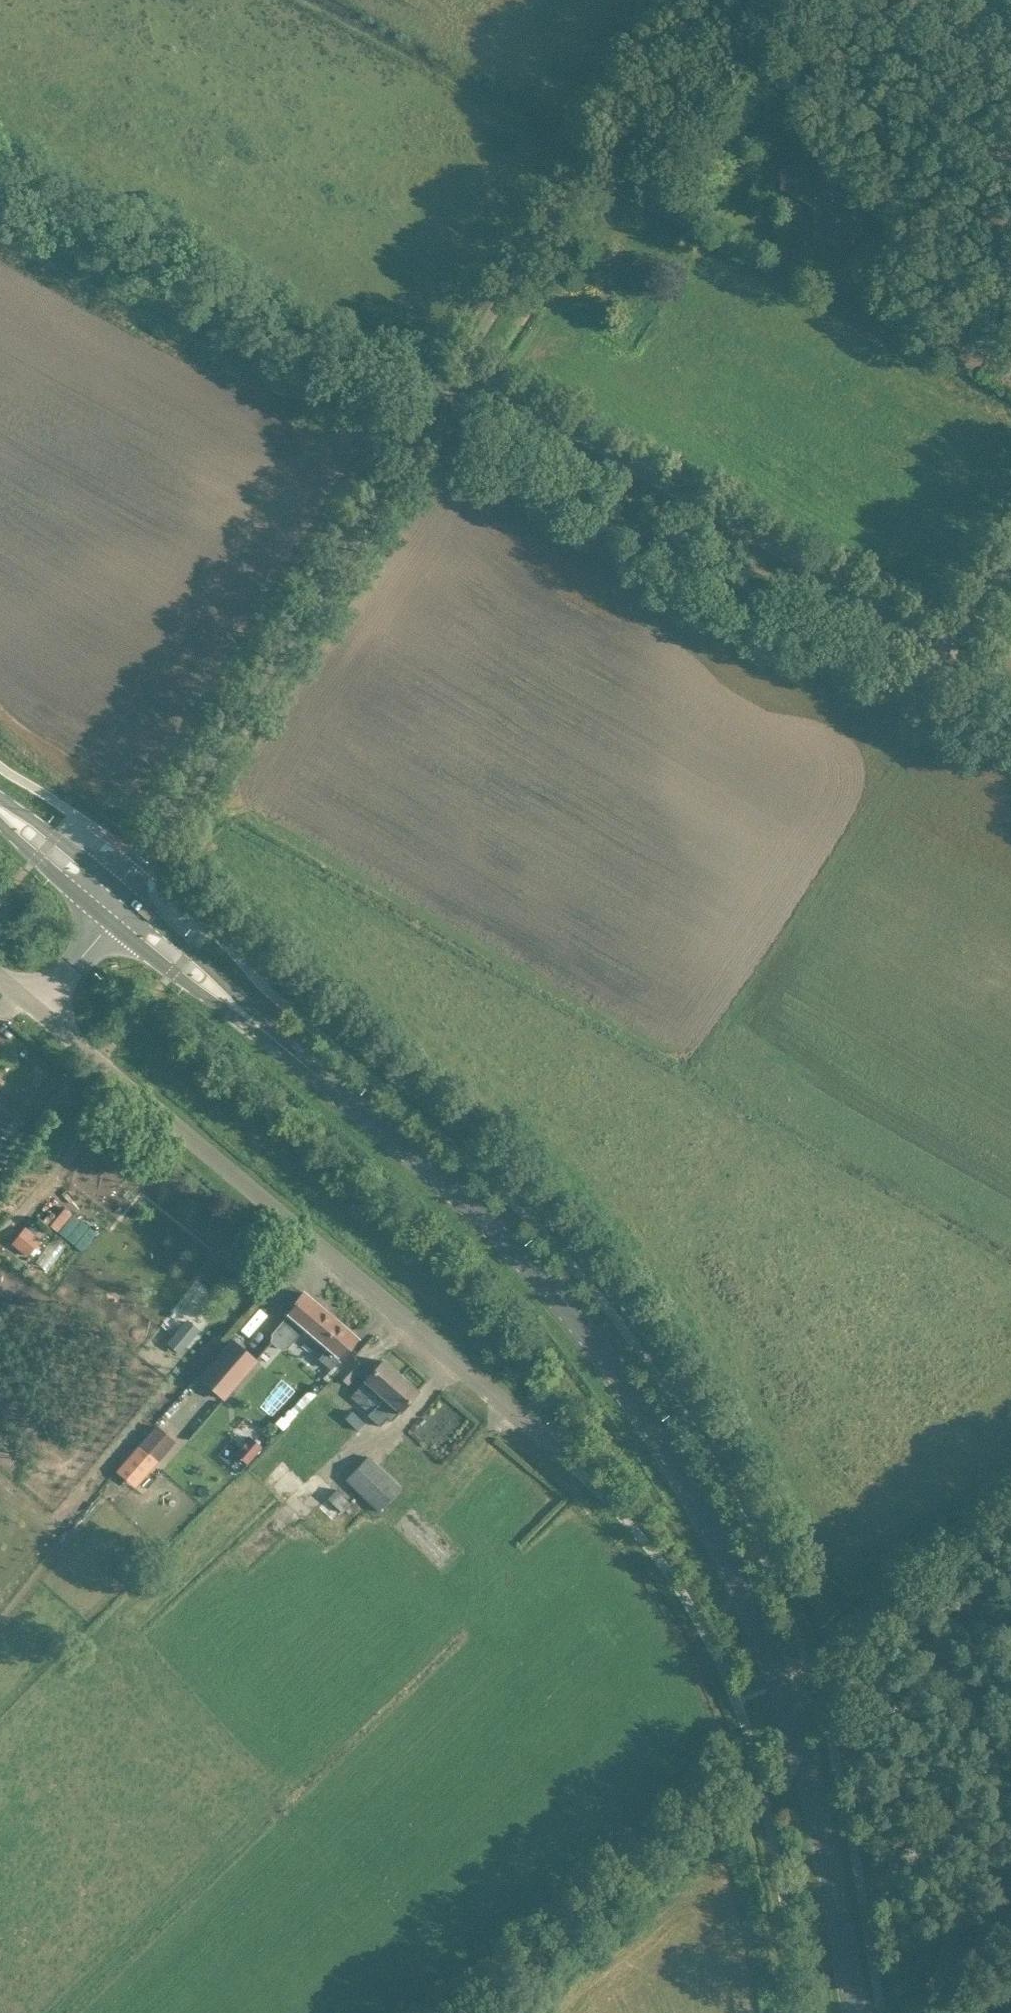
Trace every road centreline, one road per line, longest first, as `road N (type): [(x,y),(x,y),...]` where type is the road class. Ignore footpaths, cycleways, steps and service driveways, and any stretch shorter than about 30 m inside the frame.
road 1 (secondary): [(852,2012),(814,1804),(778,1684),(728,1555),(660,1436),(514,1248),(269,1033)]
road 2 (unclassified): [(552,1446),(38,1010)]
road 3 (unclassified): [(964,631),(932,669),(909,682),(890,678),(423,417)]
road 4 (unclassified): [(964,631),(463,351)]
road 5 (unclassified): [(119,889),(423,417)]
road 6 (track): [(0,183),(423,417)]
road 7 (unclassified): [(463,351),(691,0)]
road 8 (track): [(778,1684),(1010,1494)]
road 9 (secondary): [(269,1033),(119,889)]
road 10 (secondary): [(103,913),(173,973),(269,1033)]
road 11 (secondary): [(119,889),(0,801)]
road 12 (secondary): [(0,819),(103,913)]
road 13 (track): [(890,678),(1010,738)]

